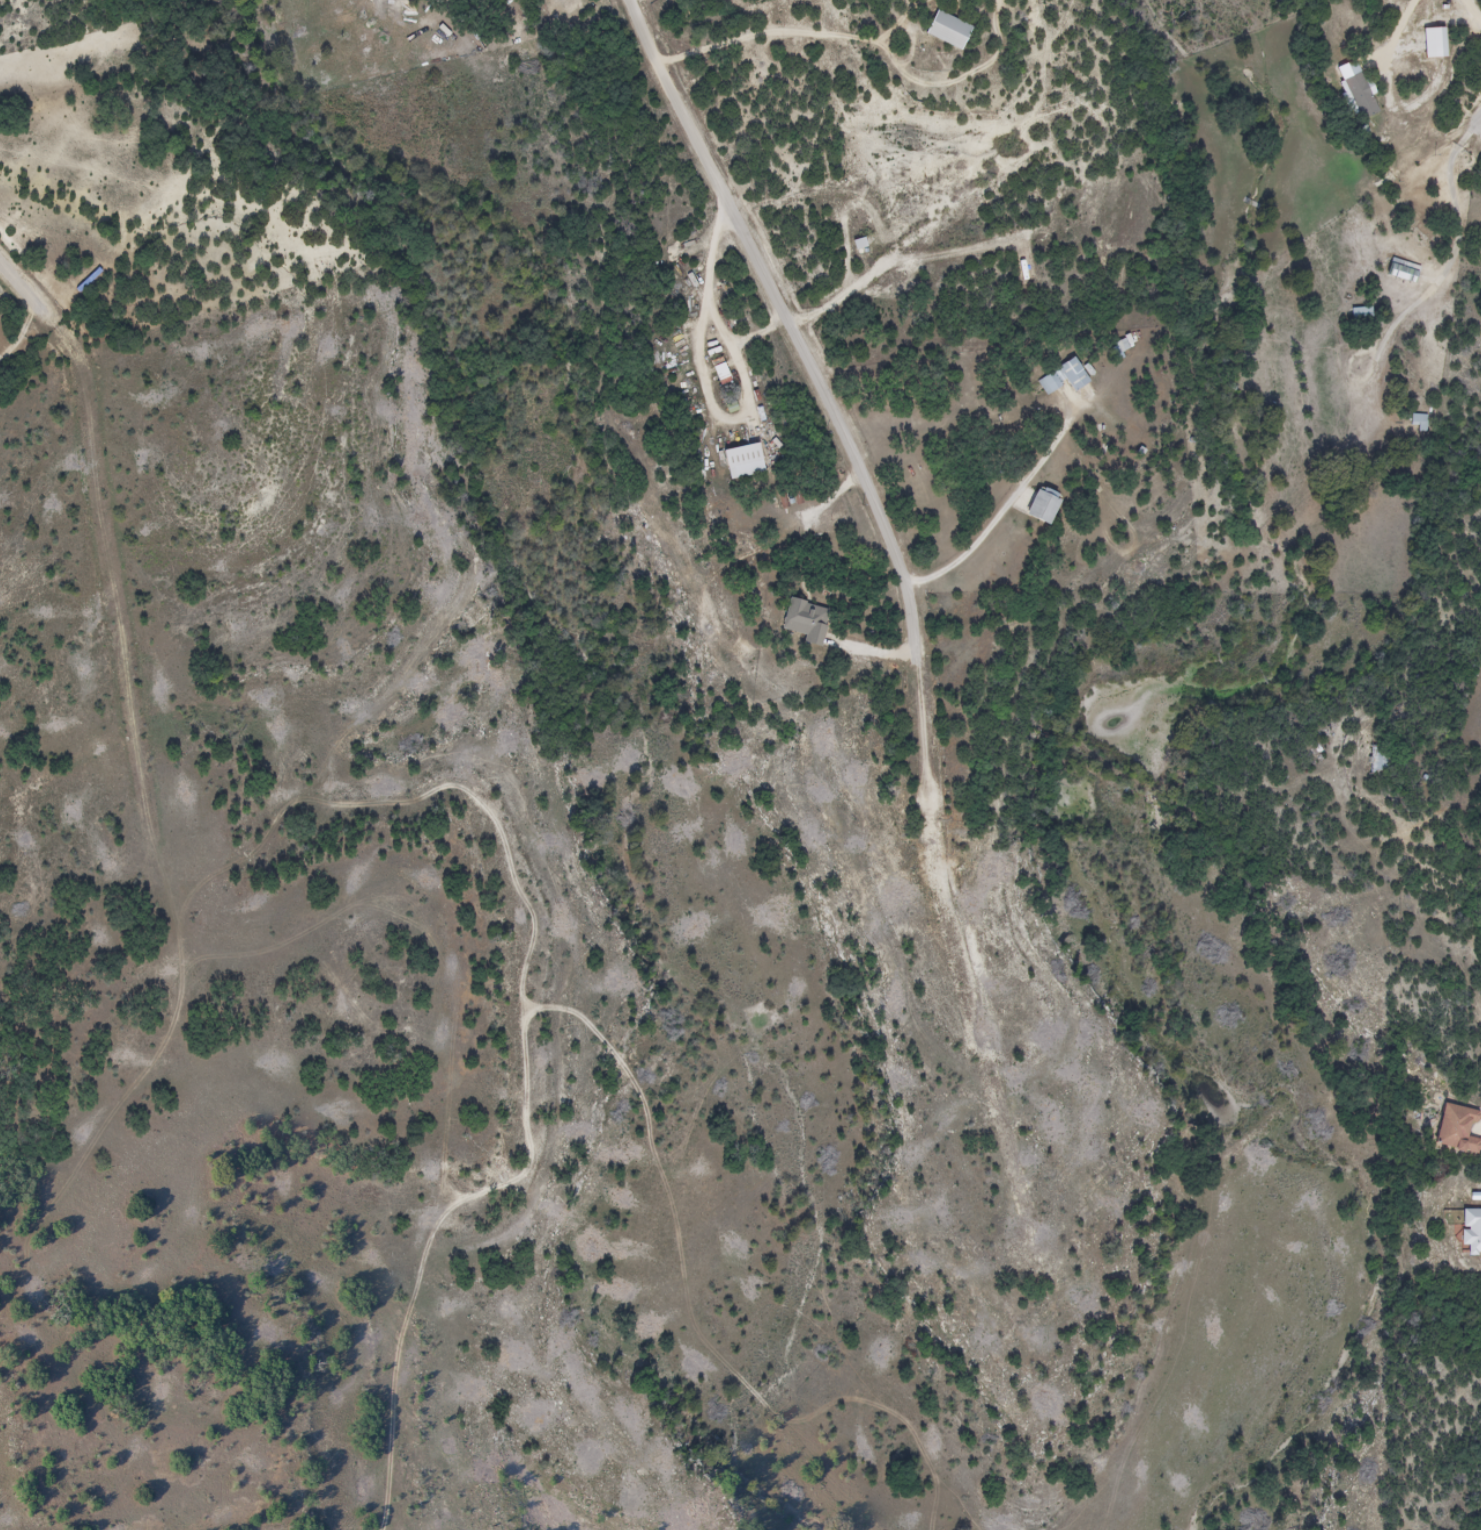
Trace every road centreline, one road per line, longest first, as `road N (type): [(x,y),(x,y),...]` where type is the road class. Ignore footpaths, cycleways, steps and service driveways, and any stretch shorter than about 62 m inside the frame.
road 1 (residential): [(911,582),(837,399),(639,0)]
road 2 (residential): [(0,251),(40,297),(86,379),(159,823)]

